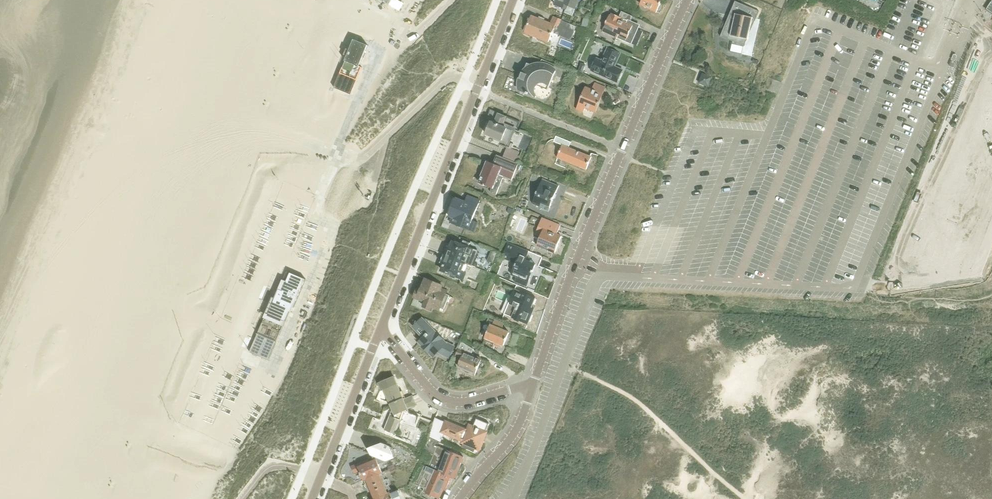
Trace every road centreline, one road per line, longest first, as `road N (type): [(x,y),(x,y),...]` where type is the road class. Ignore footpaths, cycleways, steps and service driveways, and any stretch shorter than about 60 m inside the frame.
road 1 (tertiary): [(534,384),(603,197),(690,0)]
road 2 (tertiary): [(513,0),(381,329)]
road 3 (residential): [(381,329),(449,404),(534,384)]
road 4 (tertiary): [(381,329),(313,498)]
road 5 (tertiary): [(462,498),(514,435),(534,384)]

